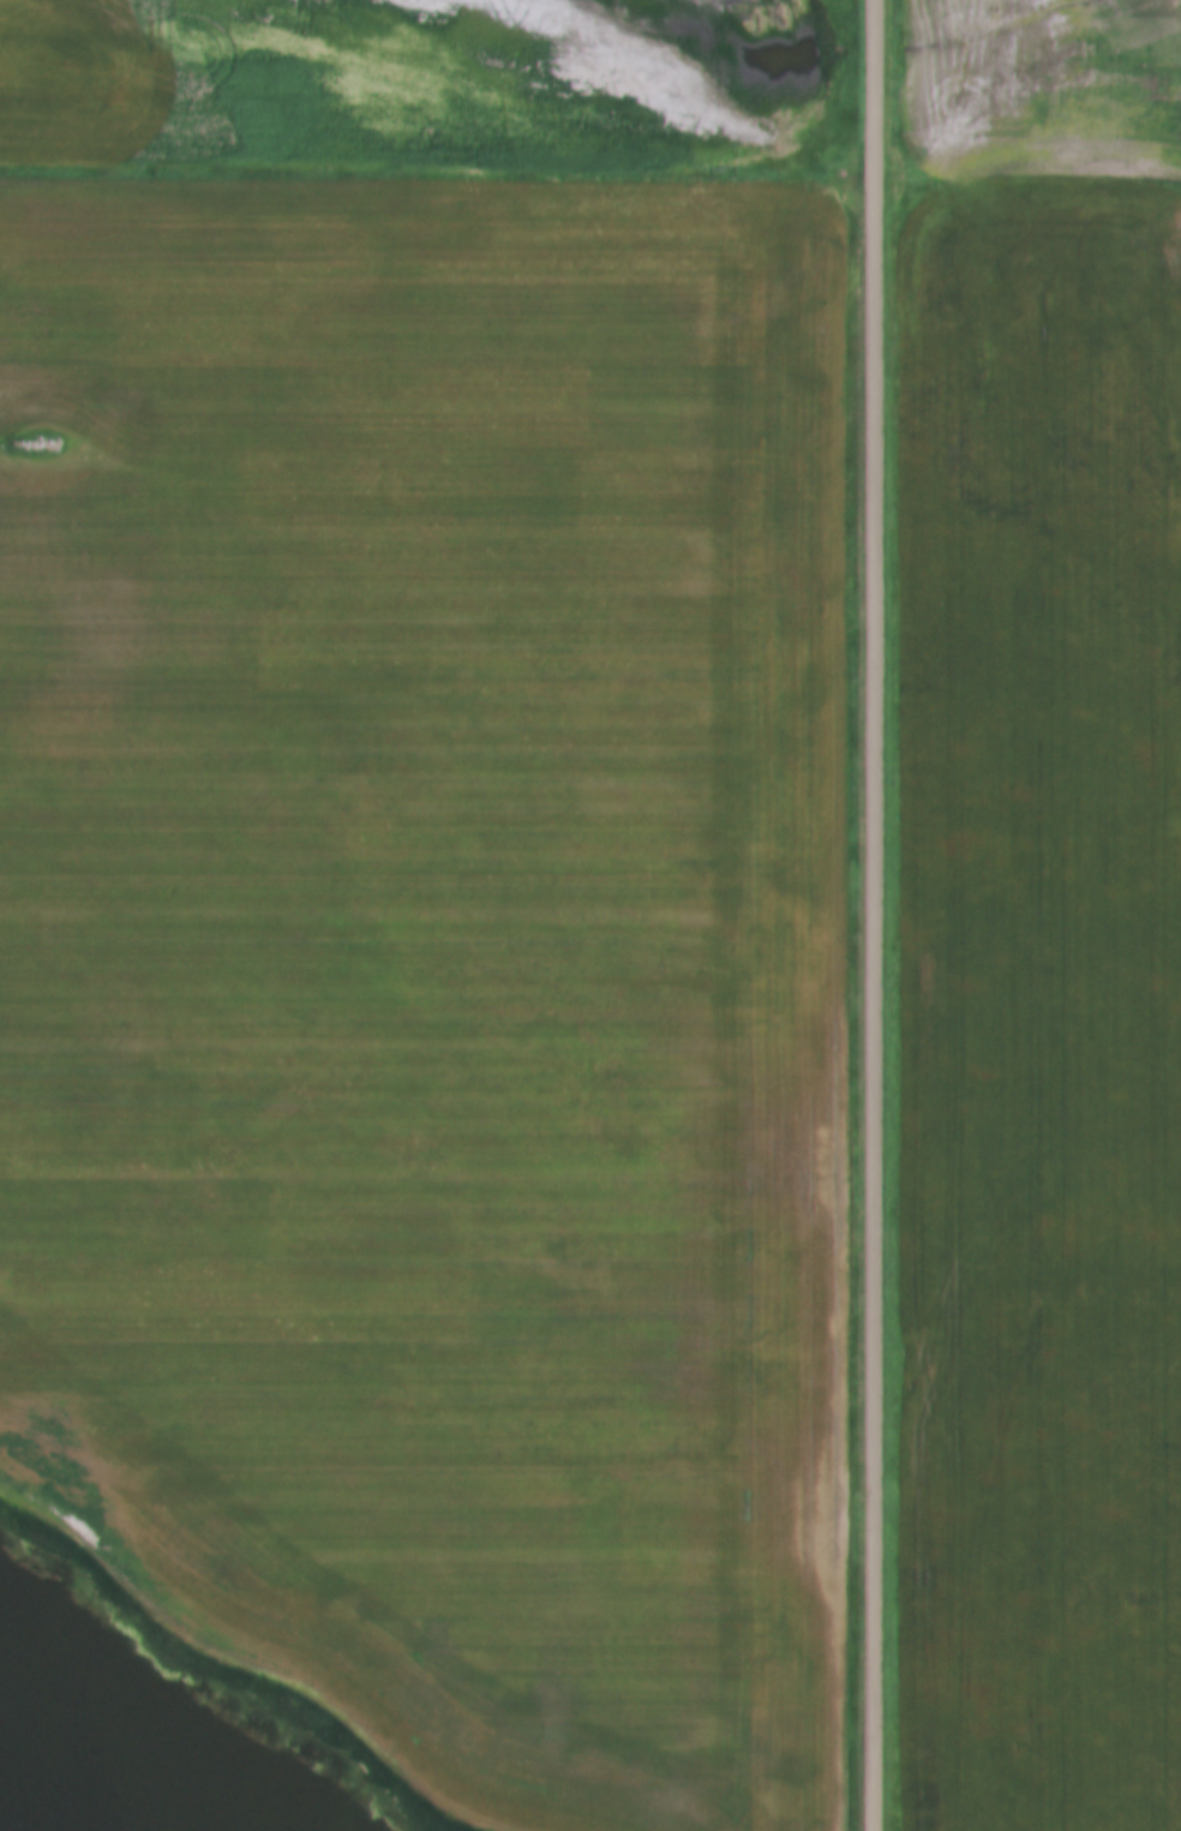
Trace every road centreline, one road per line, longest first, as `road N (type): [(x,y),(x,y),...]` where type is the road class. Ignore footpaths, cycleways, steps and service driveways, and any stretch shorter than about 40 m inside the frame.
road 1 (residential): [(872,0),(872,1830)]

